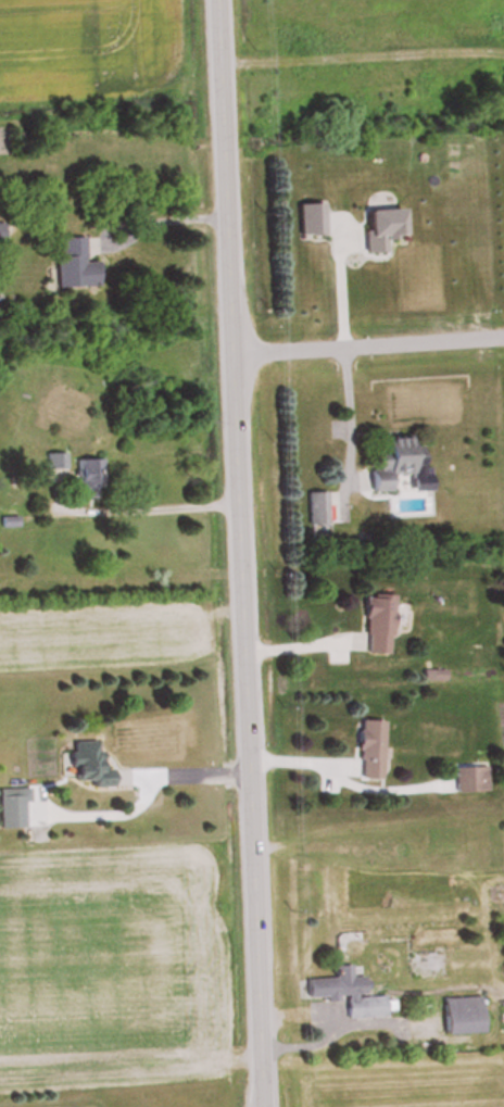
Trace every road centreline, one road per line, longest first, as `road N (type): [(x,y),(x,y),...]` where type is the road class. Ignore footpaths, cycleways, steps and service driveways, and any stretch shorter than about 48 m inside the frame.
road 1 (residential): [(258,1106),(212,0)]
road 2 (residential): [(227,340),(503,323)]

